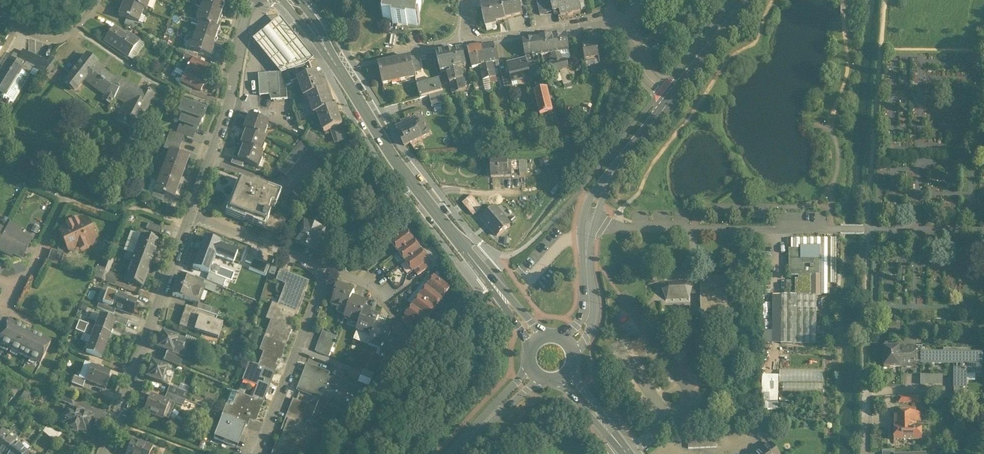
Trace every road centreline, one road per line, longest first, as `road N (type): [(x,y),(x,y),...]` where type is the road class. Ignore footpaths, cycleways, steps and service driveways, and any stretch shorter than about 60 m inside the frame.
road 1 (secondary): [(295,0),(393,153),(493,285)]
road 2 (unclassified): [(590,217),(627,229),(870,230)]
road 3 (residential): [(192,211),(104,453)]
road 4 (residential): [(674,97),(647,75),(633,36),(615,20),(467,41)]
road 5 (residential): [(870,230),(866,453)]
road 6 (residential): [(257,0),(230,111),(192,211)]
road 7 (residential): [(330,270),(257,453)]
road 8 (residential): [(192,211),(330,270)]
road 9 (tertiary): [(590,217),(606,184),(674,97)]
road 10 (tertiary): [(674,97),(751,0)]
road 11 (unclassified): [(0,15),(53,42),(78,28),(98,0)]

